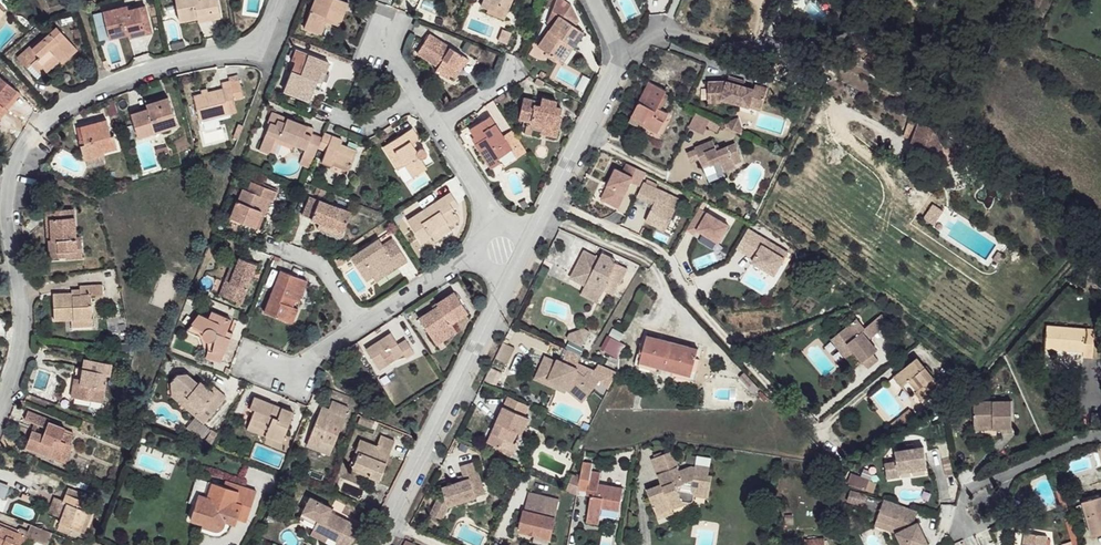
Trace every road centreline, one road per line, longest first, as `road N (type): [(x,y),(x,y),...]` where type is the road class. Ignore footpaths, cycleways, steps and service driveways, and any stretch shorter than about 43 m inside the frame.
road 1 (residential): [(283,0),(267,44),(107,87),(63,108),(35,138),(17,173),(11,216),(29,298),(24,336),(0,412)]
road 2 (residential): [(816,429),(700,312),(672,262),(550,201)]
road 3 (residential): [(376,544),(518,269)]
road 4 (unclassified): [(621,57),(658,30),(761,52),(806,47),(845,28),(864,0)]
road 5 (residential): [(550,201),(621,57)]
road 6 (residential): [(362,325),(456,265),(502,251)]
road 7 (residential): [(436,126),(486,207),(502,251)]
road 8 (residential): [(1100,436),(1013,470),(981,501)]
road 9 (residential): [(249,361),(287,373),(362,325)]

